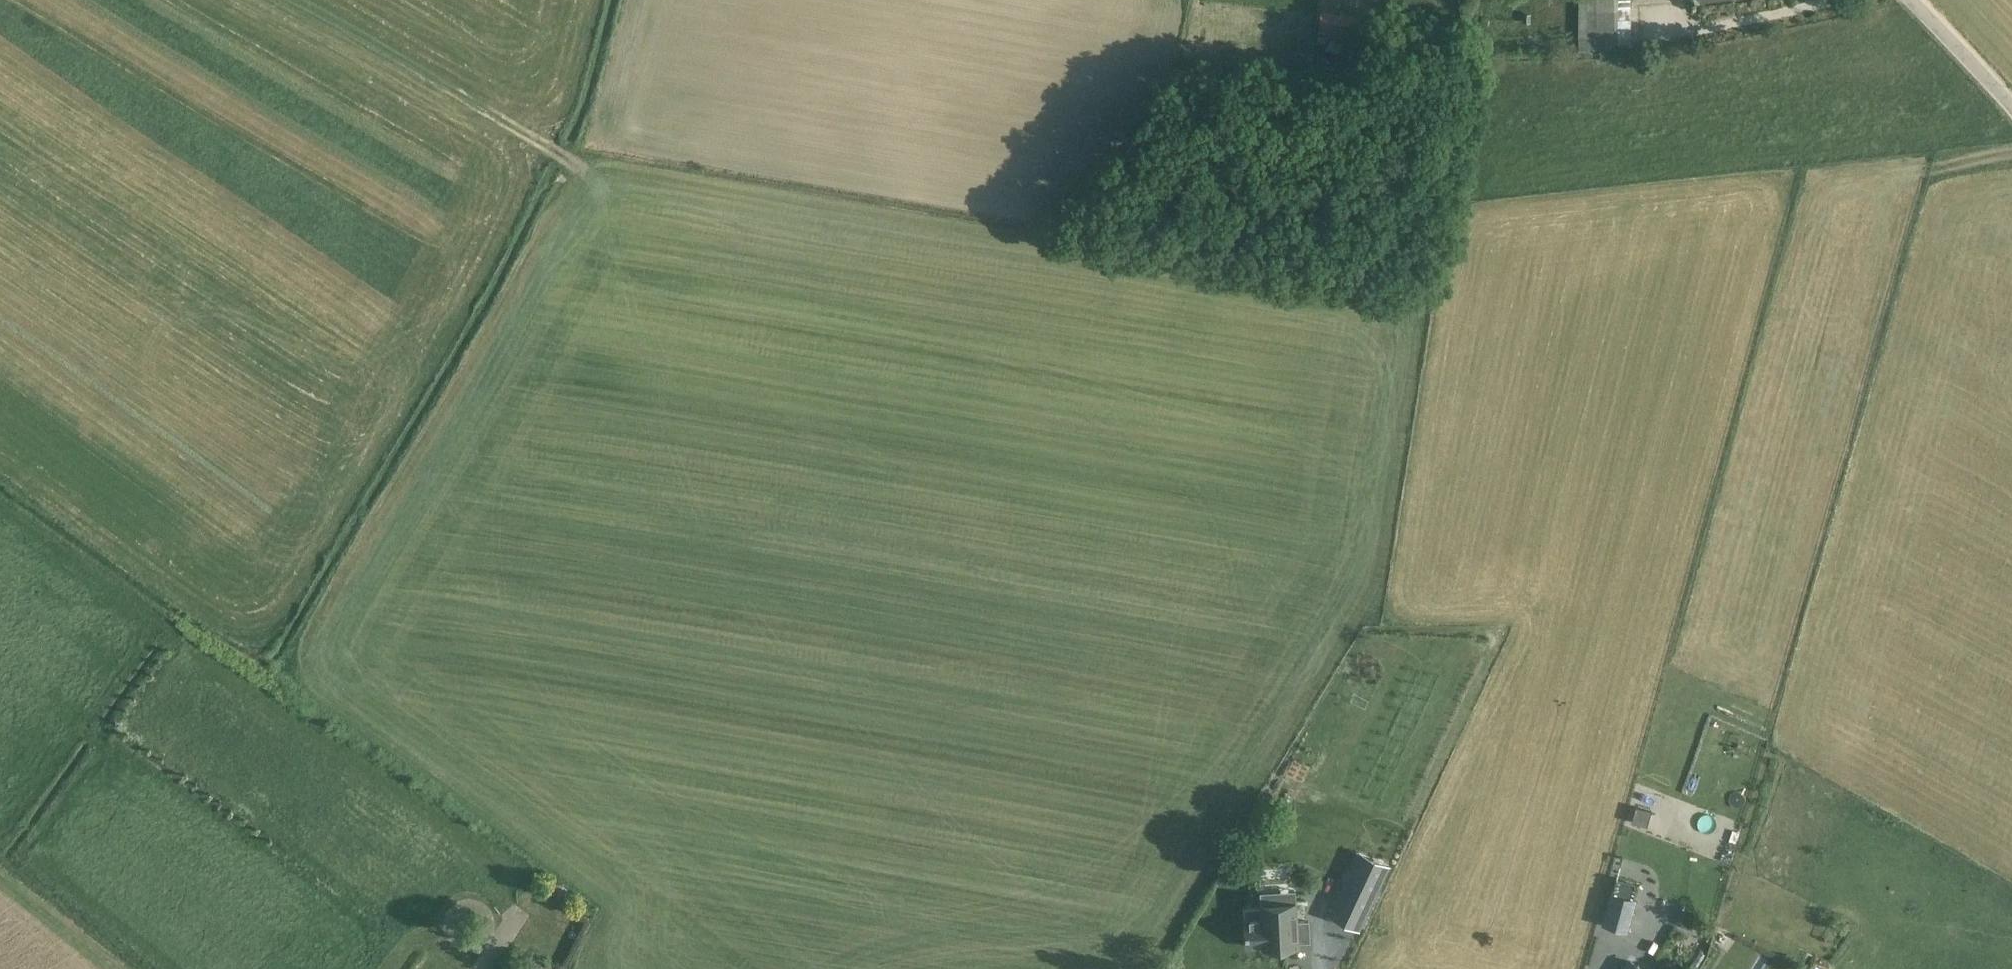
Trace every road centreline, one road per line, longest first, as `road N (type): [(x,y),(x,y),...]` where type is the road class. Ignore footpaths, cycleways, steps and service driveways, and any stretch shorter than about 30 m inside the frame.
road 1 (unclassified): [(2011,106),(1913,0)]

